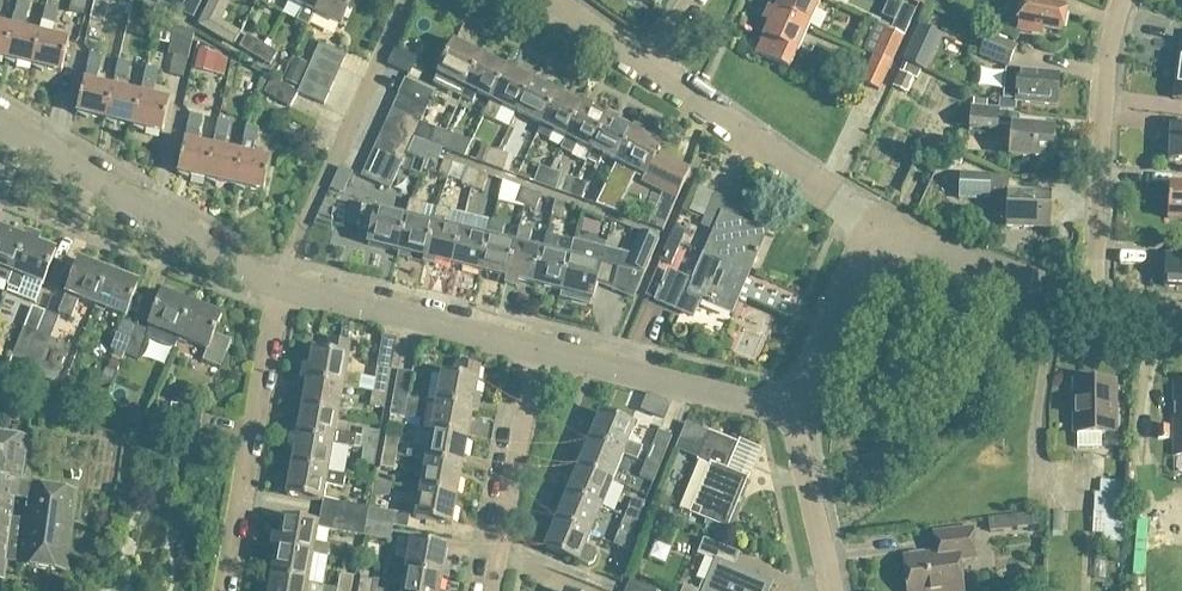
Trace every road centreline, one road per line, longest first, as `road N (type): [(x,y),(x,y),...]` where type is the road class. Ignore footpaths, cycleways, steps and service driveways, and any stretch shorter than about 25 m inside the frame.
road 1 (tertiary): [(276,284),(0,120)]
road 2 (residential): [(224,590),(276,284)]
road 3 (residential): [(1120,0),(1100,119),(1091,306)]
road 4 (residential): [(874,224),(648,70)]
road 5 (tertiary): [(797,409),(535,348)]
road 6 (tertiary): [(535,348),(276,284)]
road 7 (residential): [(489,590),(535,348)]
road 8 (tertiary): [(1091,306),(991,275),(874,224)]
road 9 (tertiary): [(797,409),(809,362),(874,224)]
road 10 (residential): [(831,590),(797,409)]
road 11 (residential): [(648,70),(543,0)]

